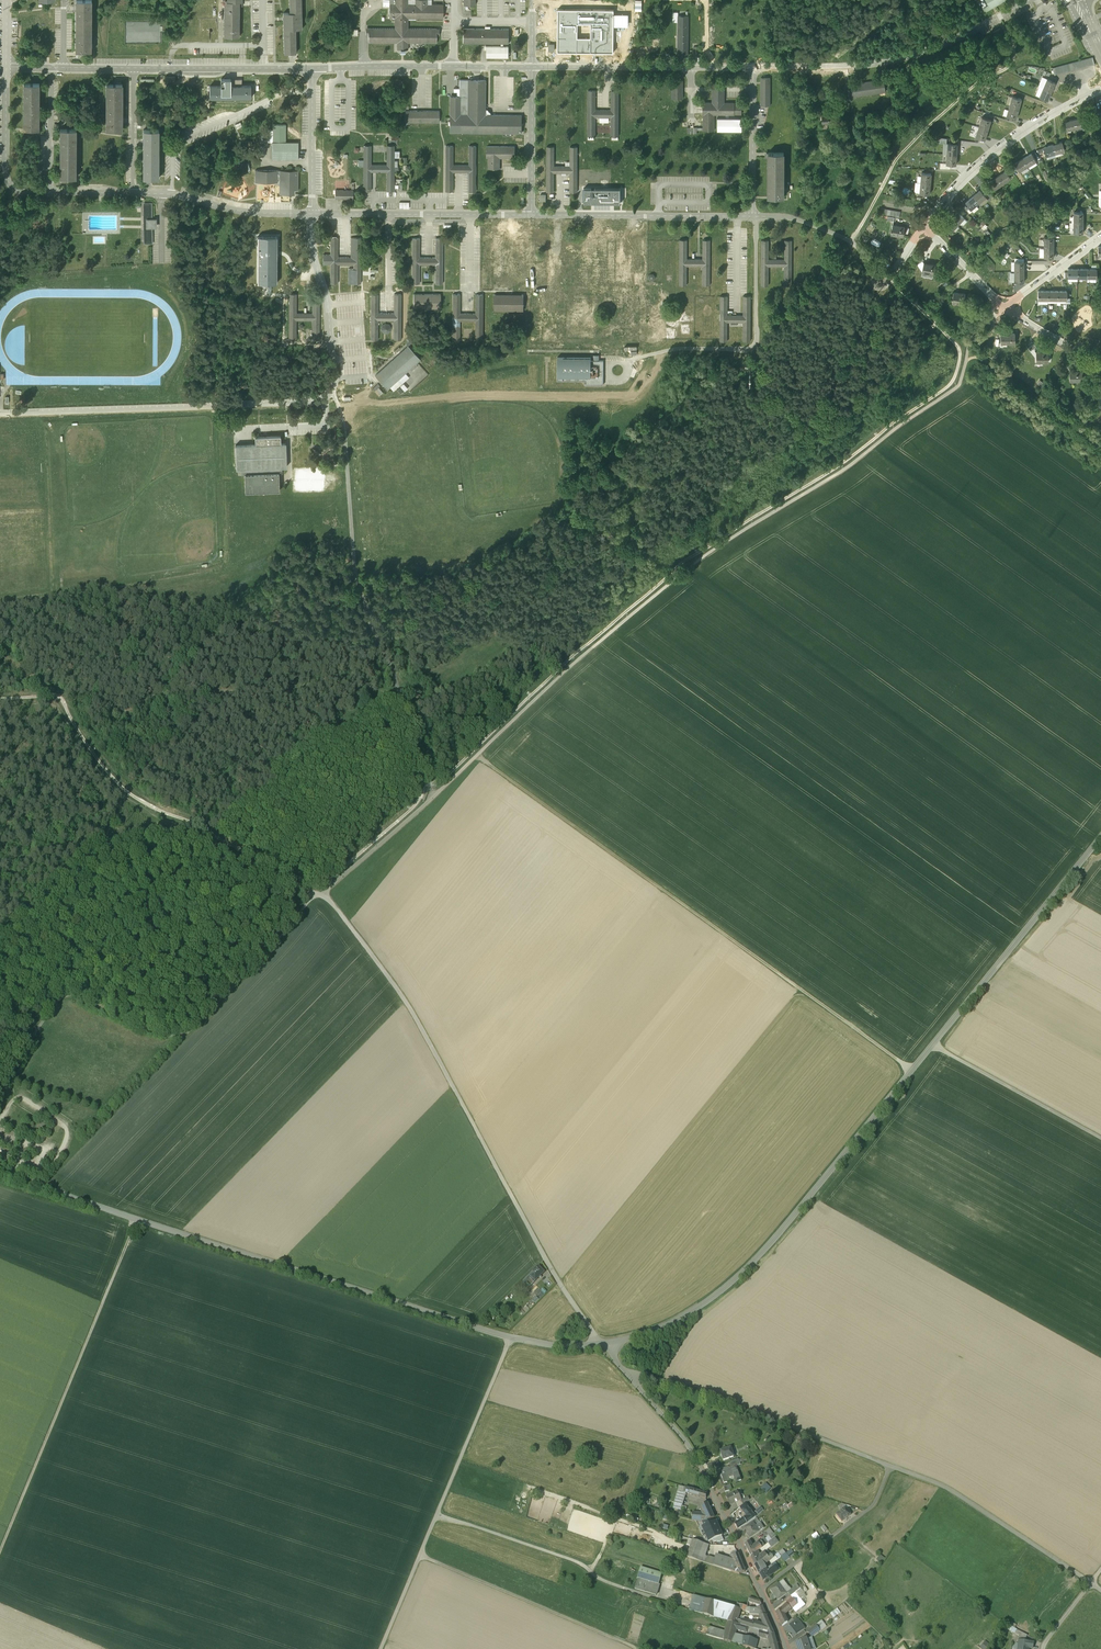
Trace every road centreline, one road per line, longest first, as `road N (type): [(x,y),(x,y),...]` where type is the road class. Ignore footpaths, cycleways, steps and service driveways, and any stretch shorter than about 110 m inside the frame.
road 1 (unclassified): [(608,1342),(677,1320),(740,1275),(1100,837)]
road 2 (track): [(966,360),(952,391),(677,576),(478,756)]
road 3 (unclassified): [(12,1177),(492,1332),(563,1346),(608,1342)]
road 4 (track): [(912,1070),(478,756)]
road 5 (track): [(597,1343),(404,999),(320,894)]
road 6 (track): [(630,1379),(672,1385),(943,1485),(1100,1591)]
road 7 (track): [(320,894),(184,1034),(158,1032),(64,990),(0,1083)]
road 8 (track): [(0,1554),(135,1220)]
road 9 (track): [(381,1648),(510,1337)]
road 10 (residential): [(760,1590),(692,1452),(608,1342)]
road 11 (unclassified): [(753,68),(890,62),(949,43),(1030,0)]
road 12 (track): [(438,1514),(686,1607)]
road 13 (track): [(634,1648),(420,1556)]
road 14 (residential): [(1100,89),(1005,145),(927,229)]
road 15 (track): [(0,866),(156,842),(219,849)]
road 16 (track): [(1100,1140),(932,1044)]
road 17 (residential): [(760,1590),(872,1507),(891,1466)]
road 18 (track): [(434,796),(320,894)]

